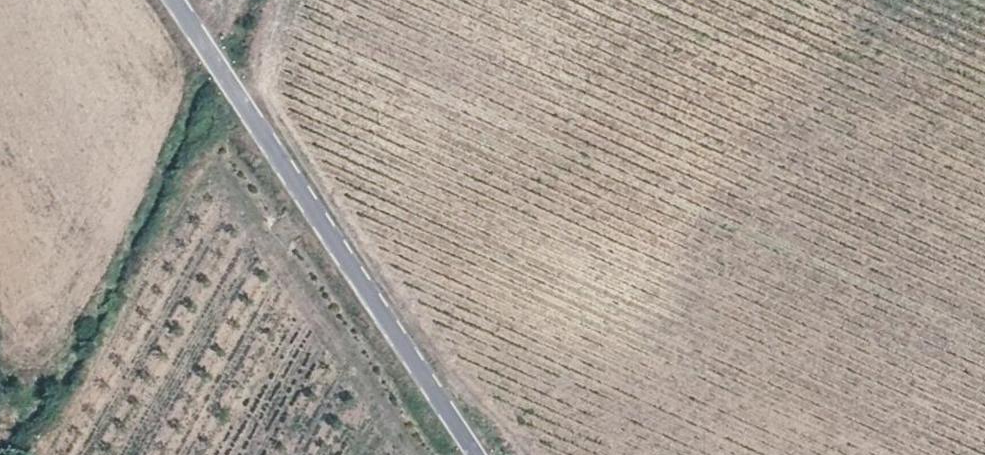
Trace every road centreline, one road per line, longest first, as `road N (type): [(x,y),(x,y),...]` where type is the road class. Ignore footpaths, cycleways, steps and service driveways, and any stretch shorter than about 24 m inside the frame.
road 1 (tertiary): [(176,0),(475,454)]

